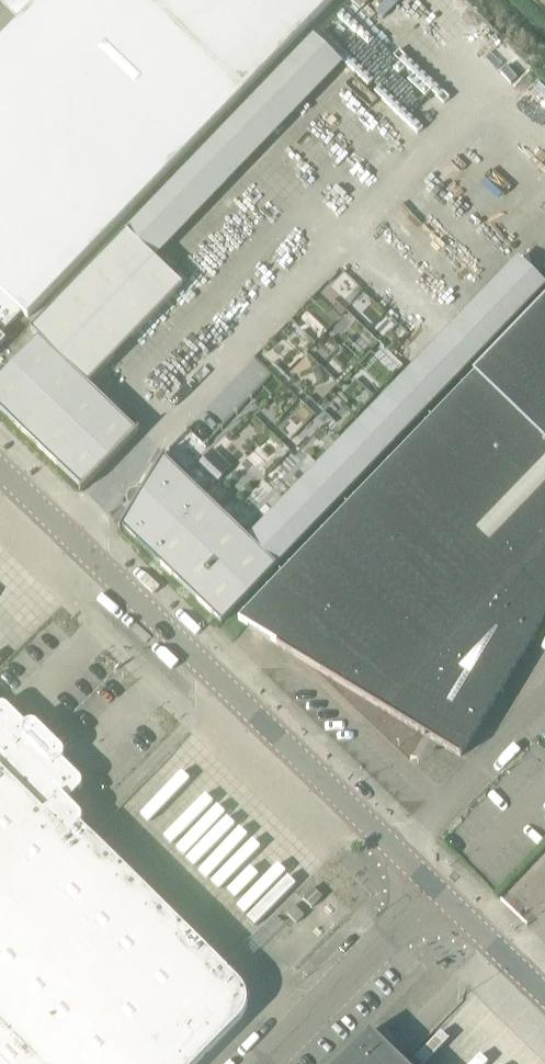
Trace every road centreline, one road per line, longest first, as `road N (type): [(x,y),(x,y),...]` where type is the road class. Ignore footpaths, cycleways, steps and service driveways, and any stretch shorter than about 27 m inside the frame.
road 1 (unclassified): [(439,900),(0,475)]
road 2 (unclassified): [(439,900),(275,1063)]
road 3 (unclassified): [(544,1001),(439,900)]

